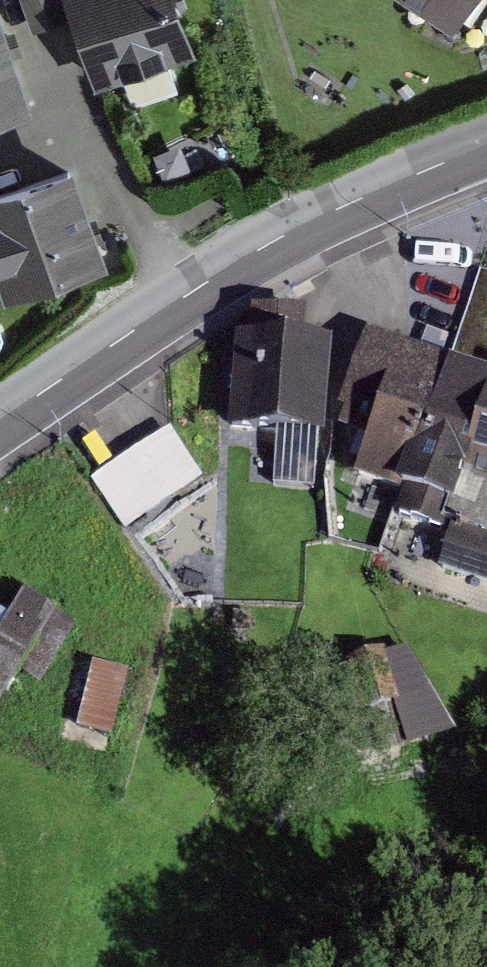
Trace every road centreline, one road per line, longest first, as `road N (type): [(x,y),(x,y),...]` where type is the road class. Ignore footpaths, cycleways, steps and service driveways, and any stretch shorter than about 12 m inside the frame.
road 1 (tertiary): [(486,148),(271,243),(0,420)]

